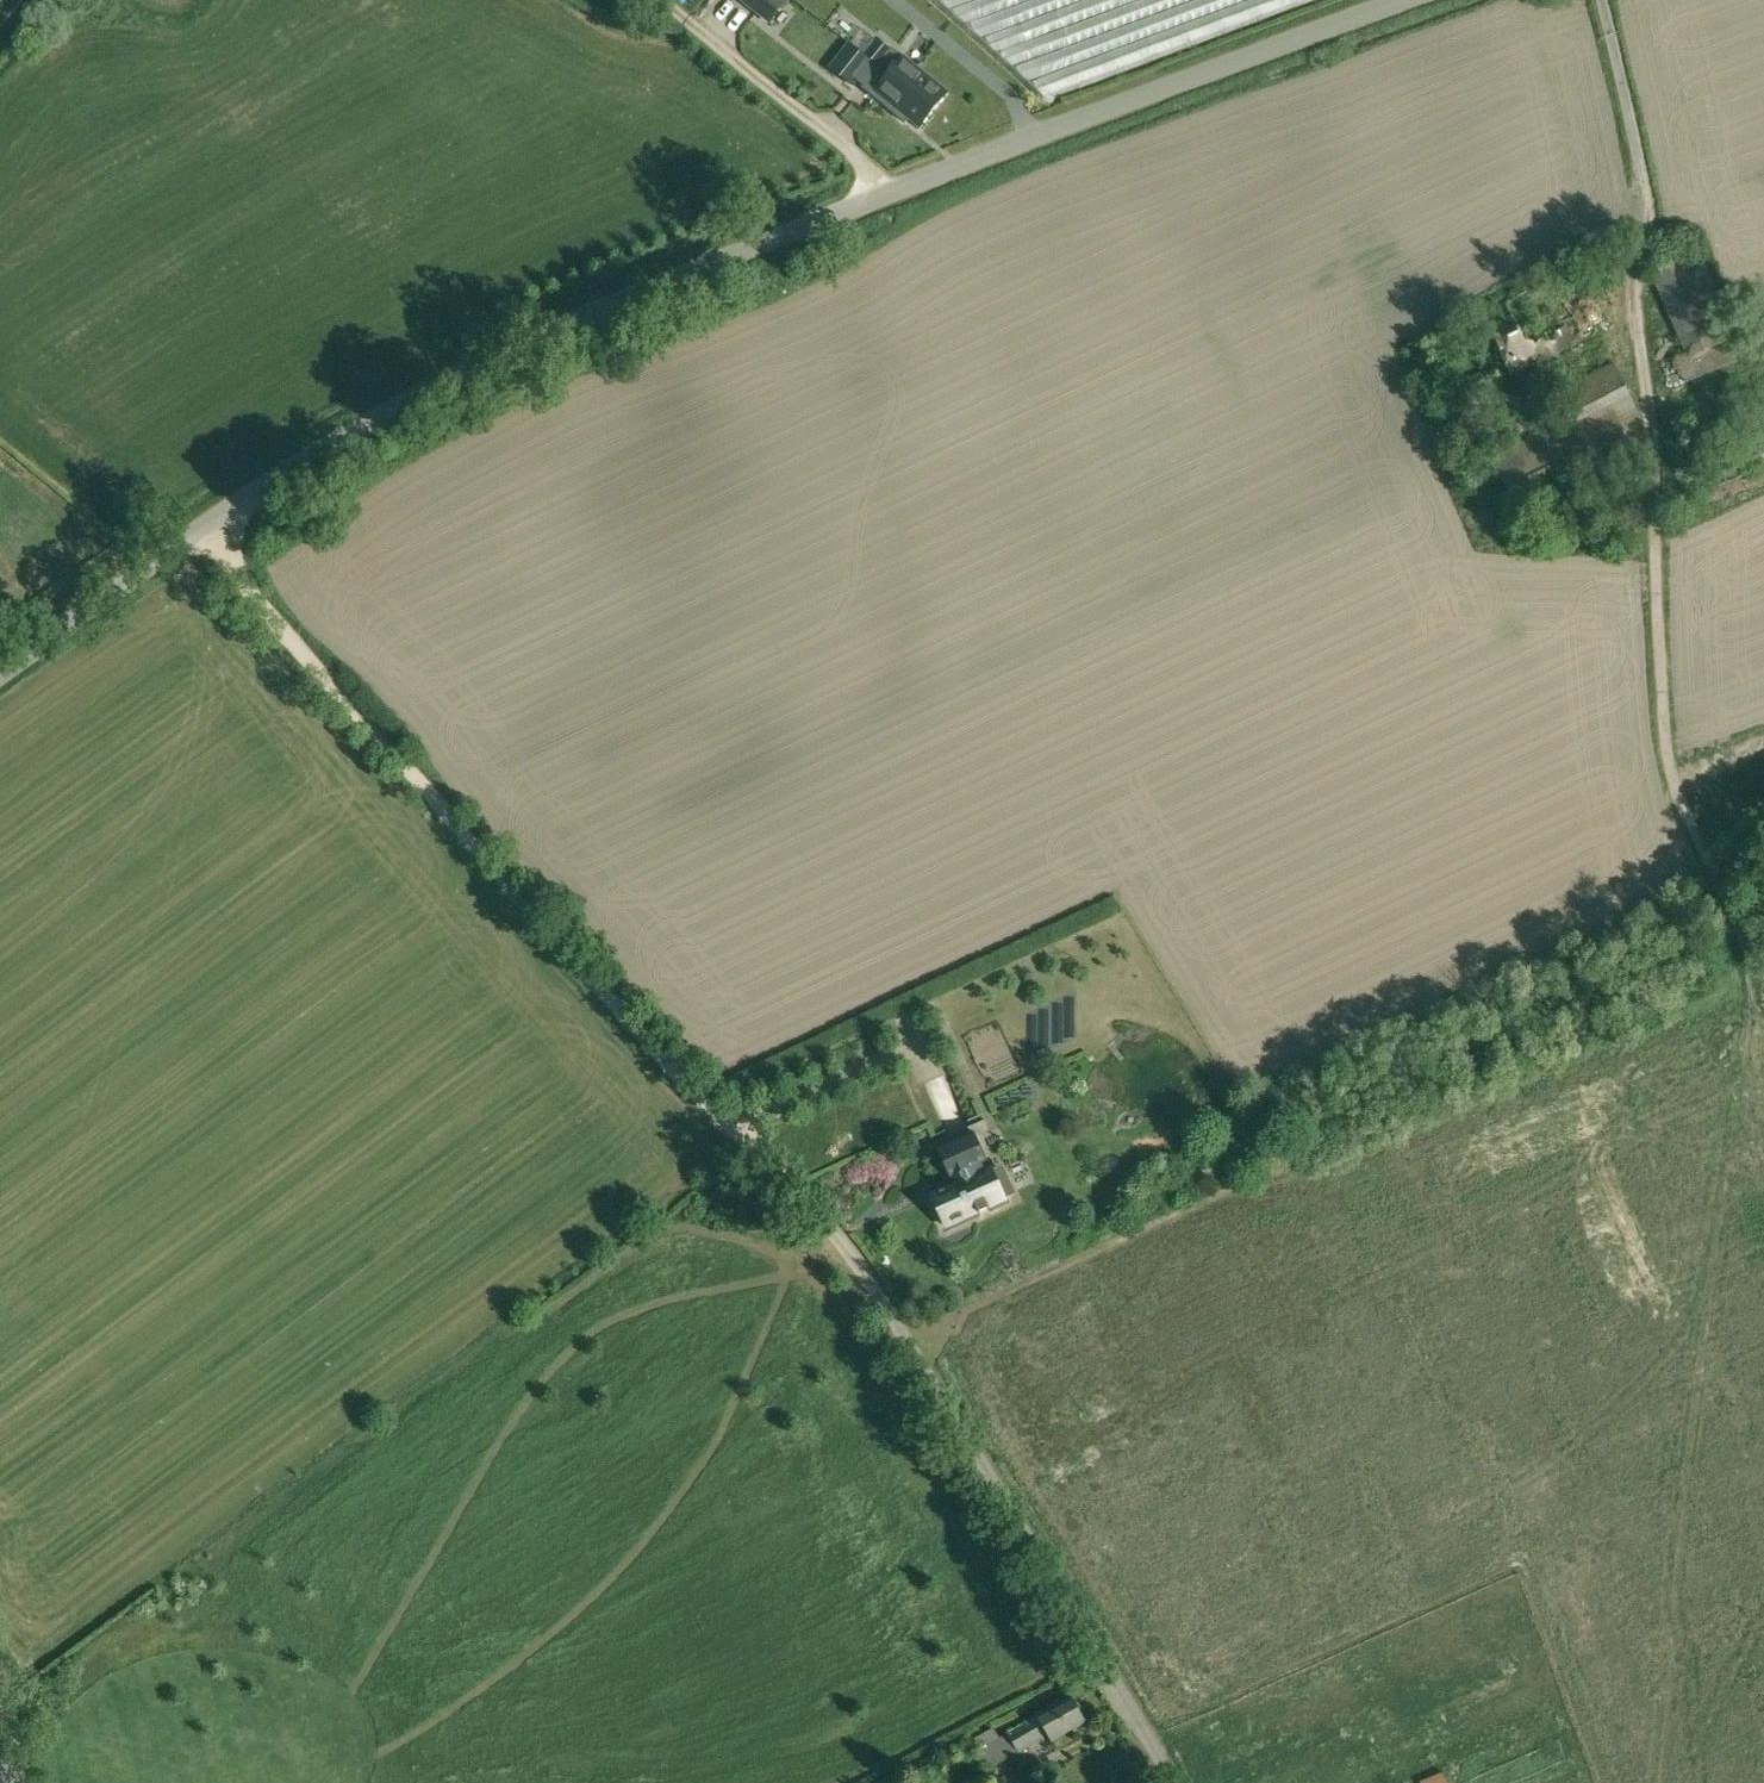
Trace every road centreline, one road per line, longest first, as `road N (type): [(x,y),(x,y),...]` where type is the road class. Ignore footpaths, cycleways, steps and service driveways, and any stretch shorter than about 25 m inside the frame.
road 1 (unclassified): [(205,526),(371,415),(876,198),(1403,0)]
road 2 (unclassified): [(205,526),(239,583),(793,1190)]
road 3 (residential): [(1174,1782),(874,1287),(793,1190)]
road 4 (unclassified): [(0,675),(205,526)]

